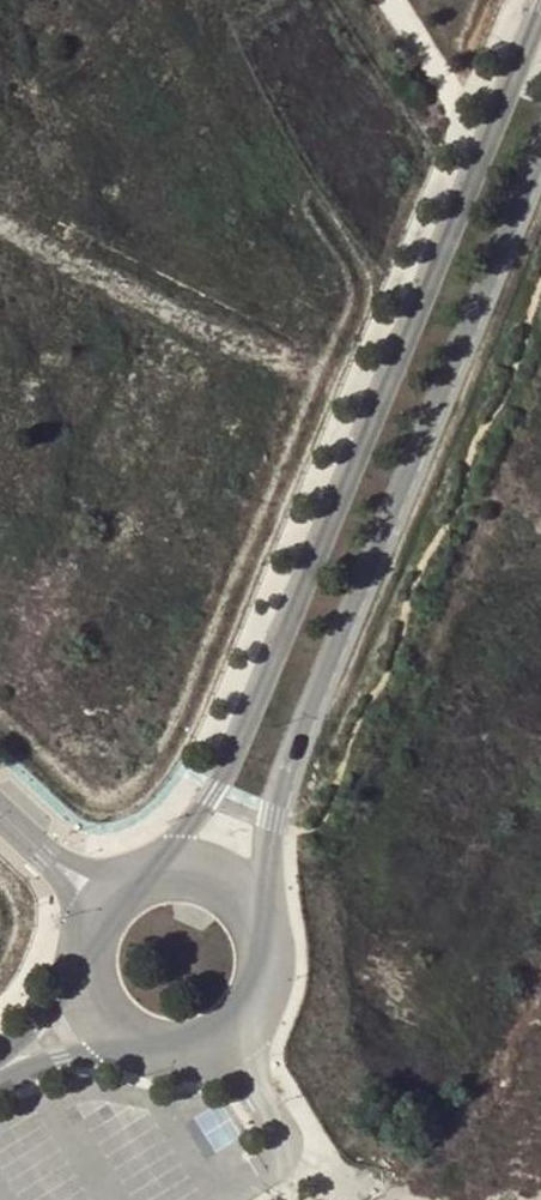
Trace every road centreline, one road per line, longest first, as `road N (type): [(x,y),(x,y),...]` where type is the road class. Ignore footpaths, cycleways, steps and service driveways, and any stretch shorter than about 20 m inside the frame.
road 1 (tertiary): [(540,26),(252,726),(169,868)]
road 2 (tertiary): [(261,918),(276,806),(540,154)]
road 3 (tertiary): [(136,1034),(159,1043),(207,1042),(249,1015),(270,968),(261,918)]
road 4 (tertiary): [(92,956),(3,1067)]
road 5 (tertiary): [(3,1067),(136,1034)]

